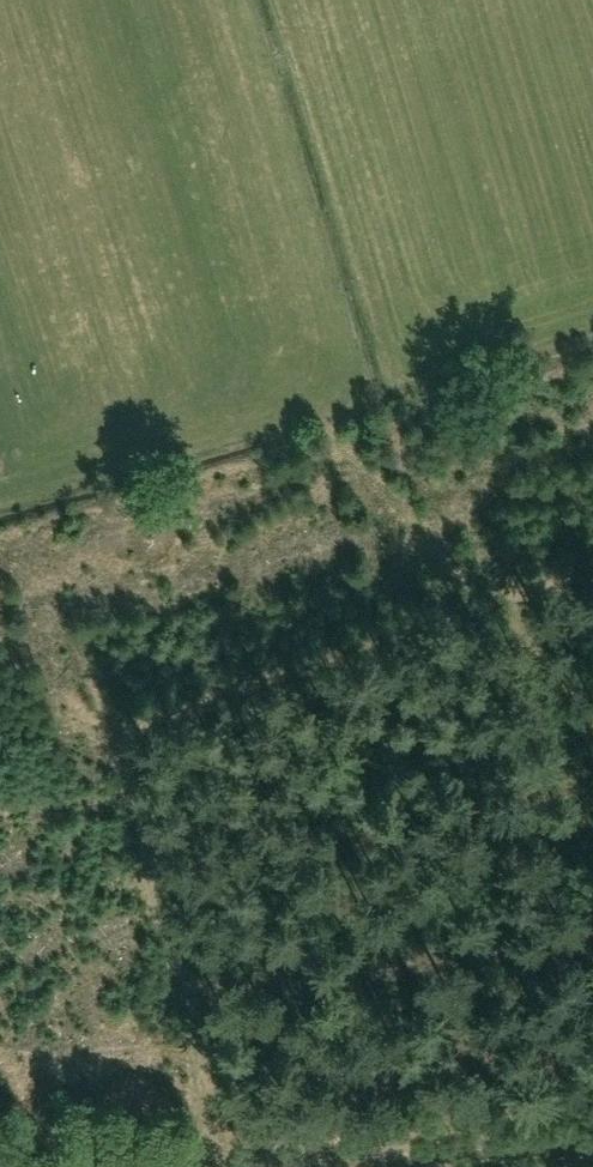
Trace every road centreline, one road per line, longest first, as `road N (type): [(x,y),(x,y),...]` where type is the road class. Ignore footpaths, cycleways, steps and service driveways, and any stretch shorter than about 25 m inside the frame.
road 1 (track): [(225,1165),(194,1043),(94,745),(88,703),(119,655),(592,487)]
road 2 (track): [(201,1166),(592,1142)]

